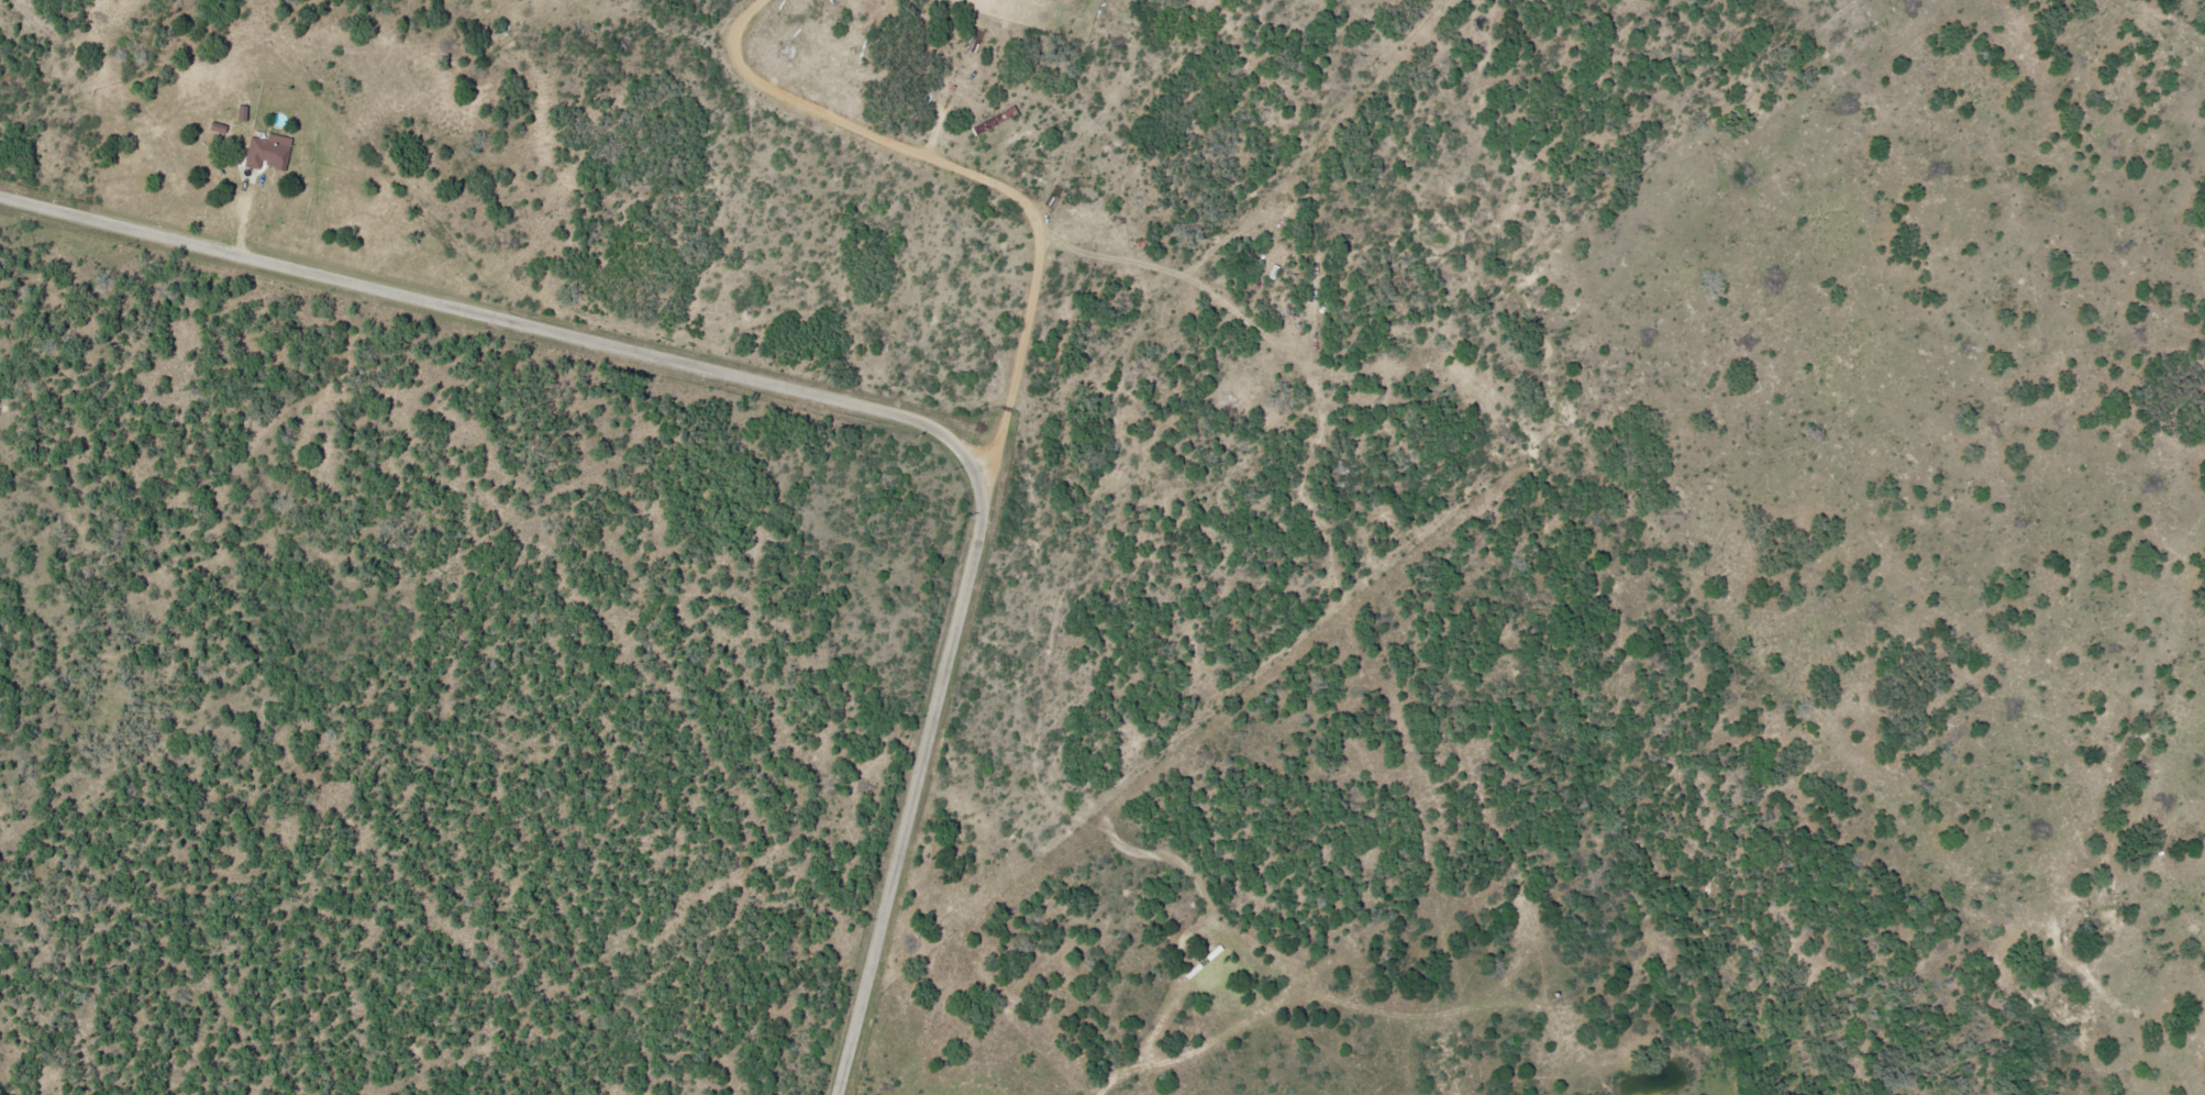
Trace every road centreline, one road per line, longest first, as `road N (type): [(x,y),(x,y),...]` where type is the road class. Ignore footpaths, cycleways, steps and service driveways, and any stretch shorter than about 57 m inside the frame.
road 1 (residential): [(840,1094),(985,517),(979,483),(954,442),(888,414),(0,199)]
road 2 (residential): [(979,483),(1002,447),(1044,239),(1035,211),(756,86),(734,48),(771,0)]
road 3 (residential): [(1044,239),(1070,159),(1130,81),(1133,27)]

